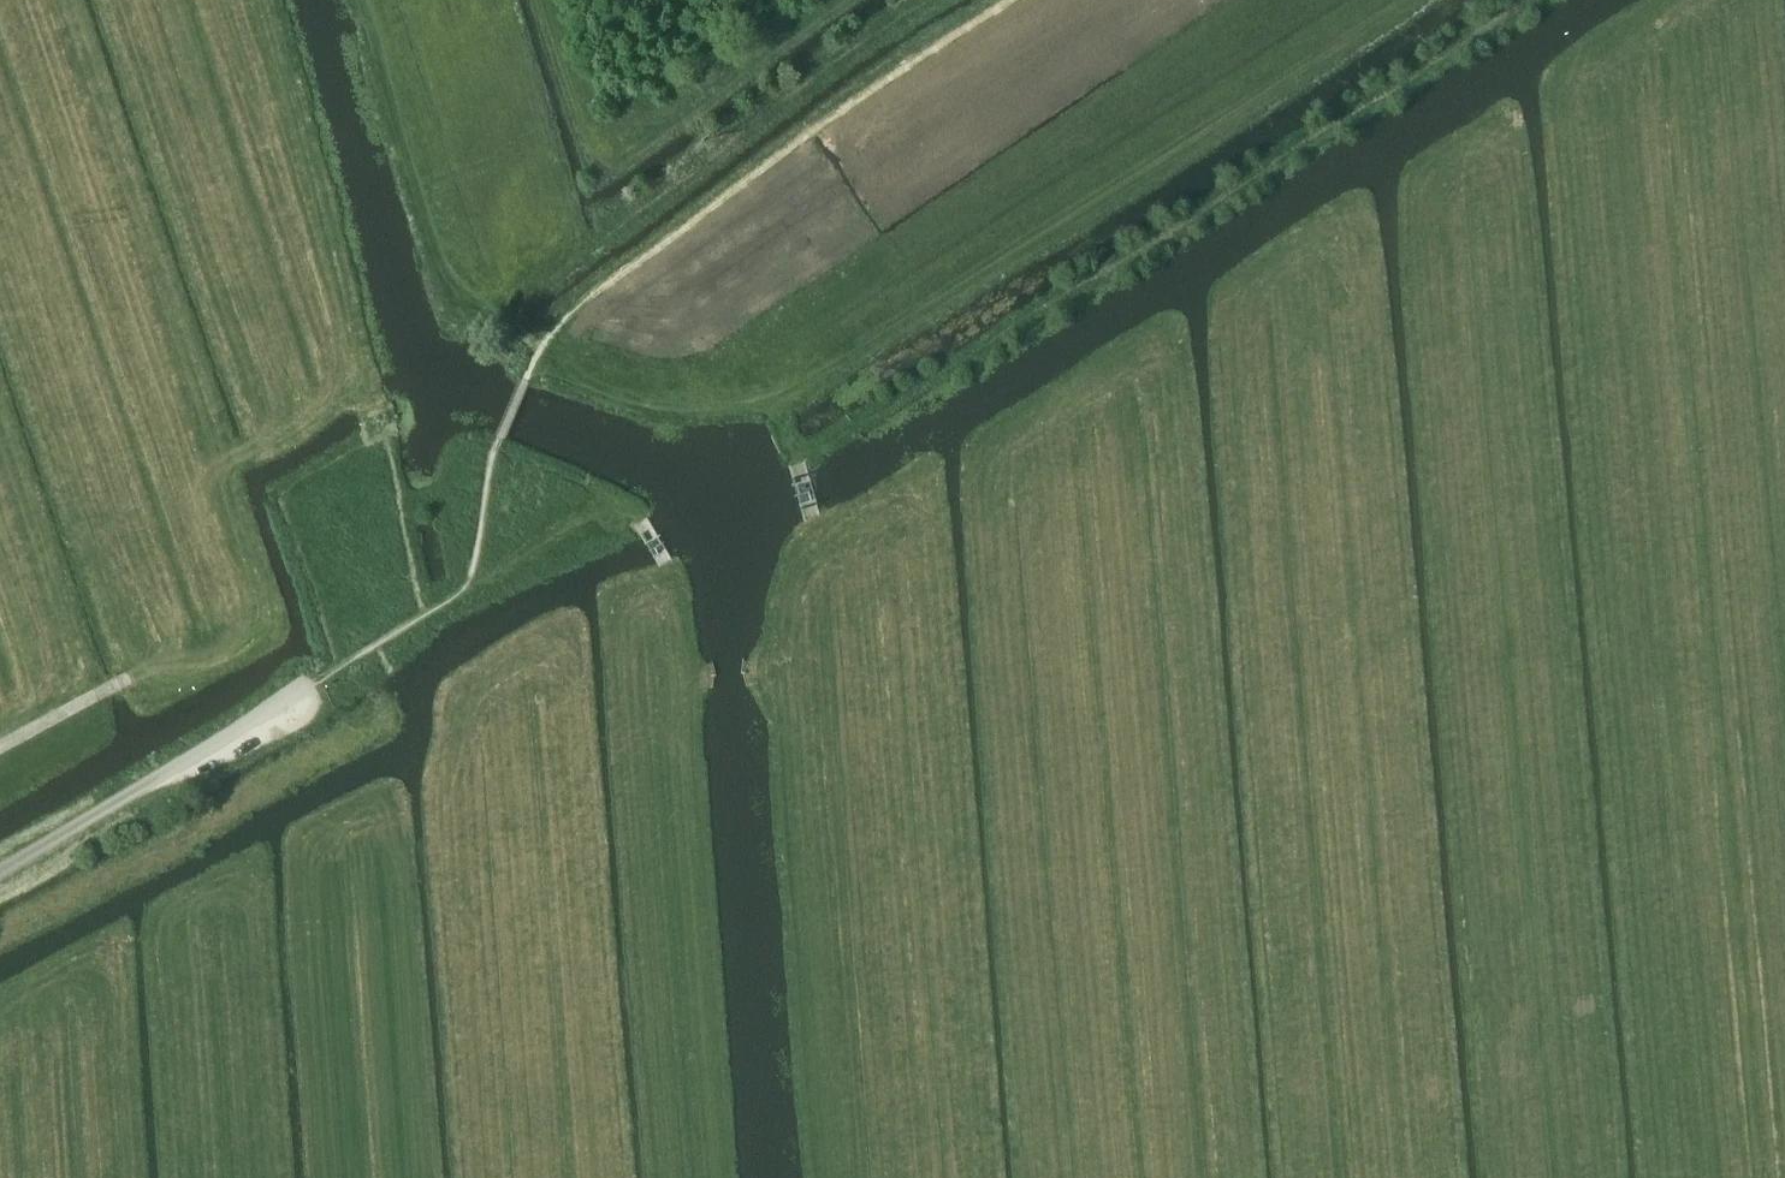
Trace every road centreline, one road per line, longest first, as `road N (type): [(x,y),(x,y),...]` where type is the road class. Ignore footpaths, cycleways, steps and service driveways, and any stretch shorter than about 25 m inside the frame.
road 1 (track): [(792,438),(809,447),(861,428),(1522,0)]
road 2 (unclassified): [(0,876),(328,680)]
road 3 (track): [(637,515),(590,511),(470,587)]
road 4 (track): [(470,587),(328,680)]

